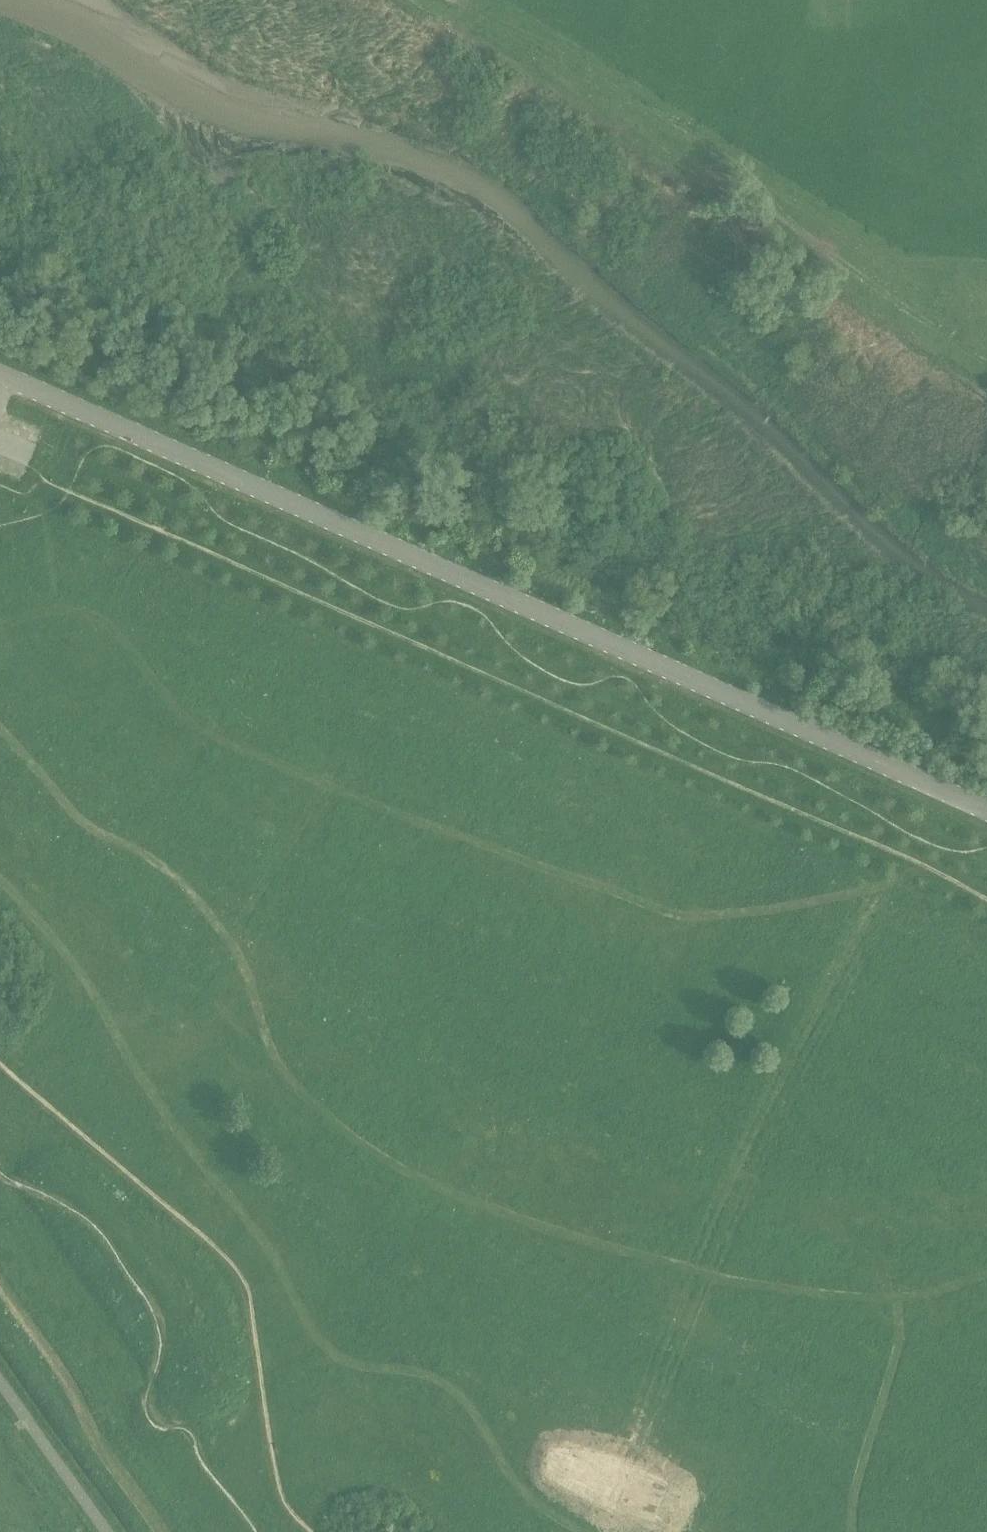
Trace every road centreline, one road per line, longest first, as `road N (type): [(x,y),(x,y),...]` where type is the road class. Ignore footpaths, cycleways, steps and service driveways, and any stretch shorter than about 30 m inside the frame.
road 1 (unclassified): [(986,815),(0,375)]
road 2 (track): [(258,1531),(186,1436),(158,1421),(160,1336),(152,1306),(111,1244),(76,1211),(0,1167)]

